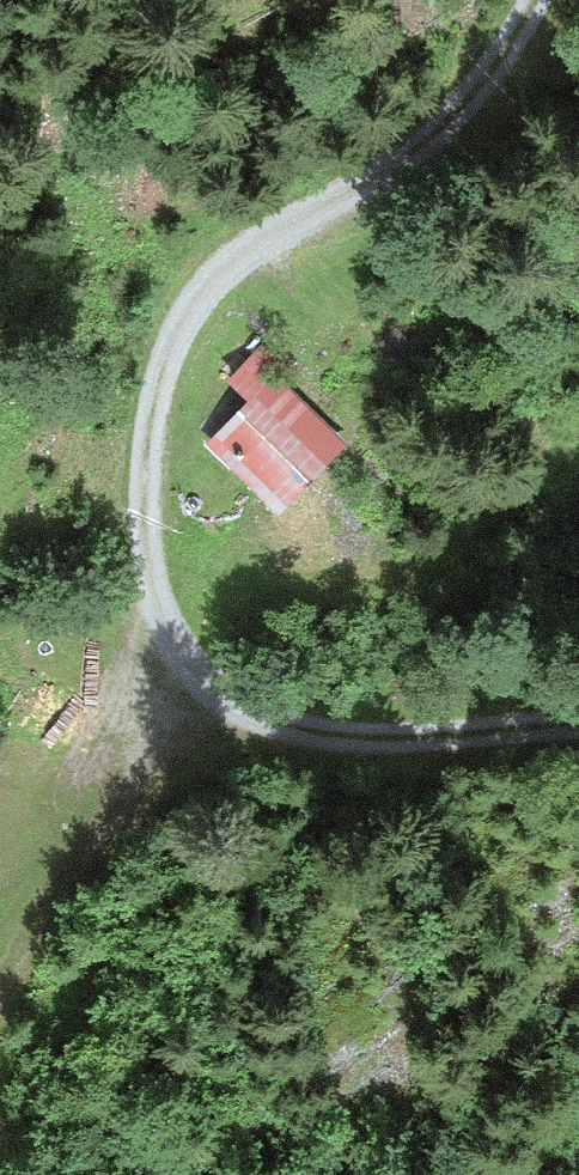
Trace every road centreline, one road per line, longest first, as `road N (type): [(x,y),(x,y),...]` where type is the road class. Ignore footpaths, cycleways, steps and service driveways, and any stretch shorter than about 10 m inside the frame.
road 1 (track): [(578,721),(377,737),(263,720),(188,682),(150,596),(144,461),(164,349),(221,273),(415,146),(492,65),(528,0)]
road 2 (track): [(148,545),(226,573),(314,589),(386,576),(455,536),(578,415)]
road 3 (track): [(188,682),(139,780),(0,984)]

